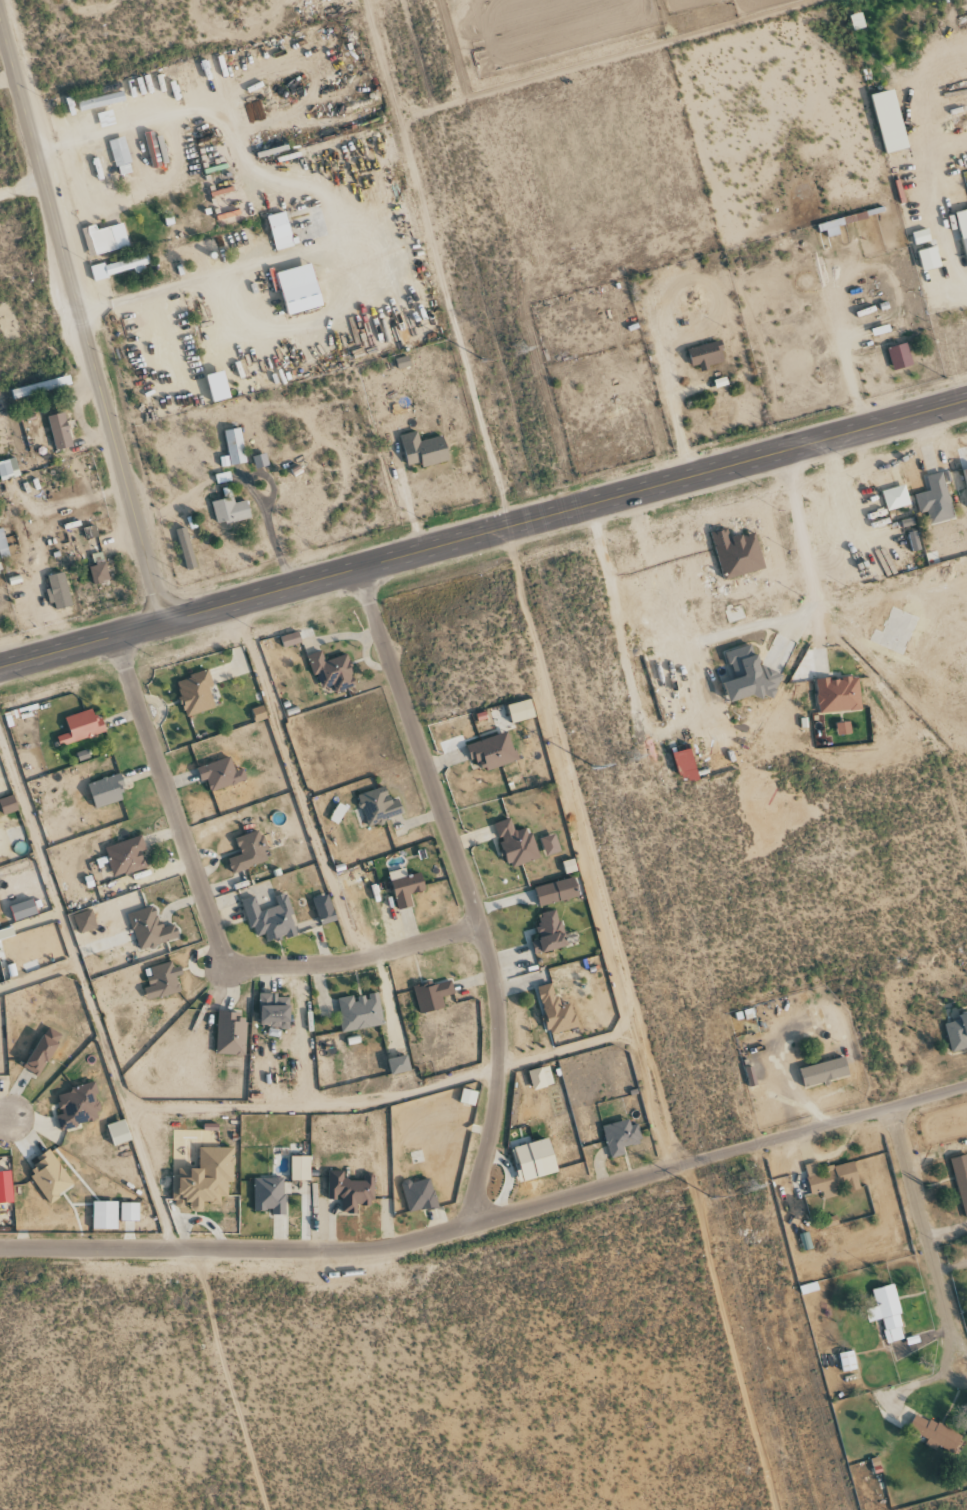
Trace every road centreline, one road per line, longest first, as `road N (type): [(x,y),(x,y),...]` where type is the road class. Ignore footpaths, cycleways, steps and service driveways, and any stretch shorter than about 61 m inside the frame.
road 1 (secondary): [(966,413),(0,680)]
road 2 (tertiary): [(0,1252),(391,1246),(966,1088)]
road 3 (residential): [(350,583),(412,730),(492,983),(496,1079),(467,1225)]
road 4 (tertiary): [(168,633),(0,20)]
road 5 (residential): [(118,647),(217,937),(234,961),(332,962),(479,926)]
road 6 (residential): [(963,1381),(854,984)]
road 7 (residential): [(778,465),(821,634)]

